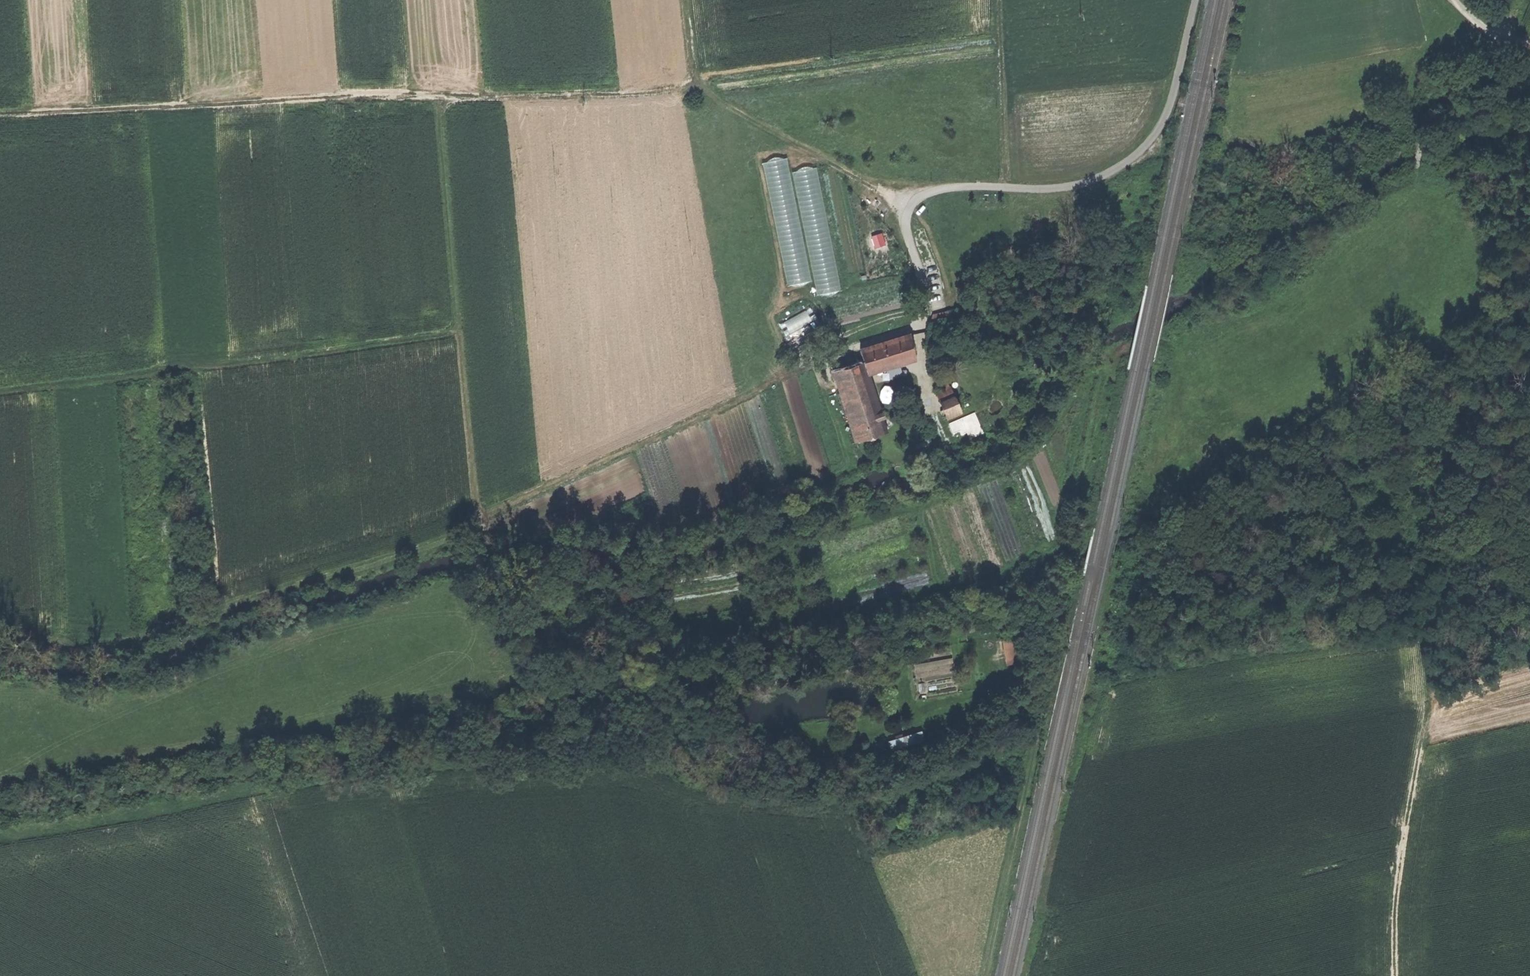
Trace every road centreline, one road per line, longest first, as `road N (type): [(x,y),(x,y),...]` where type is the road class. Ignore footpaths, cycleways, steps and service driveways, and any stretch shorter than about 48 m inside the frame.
road 1 (track): [(0,112),(676,86),(692,76),(685,0)]
road 2 (track): [(1395,975),(1397,874),(1433,663)]
road 3 (track): [(985,975),(1041,719)]
road 4 (track): [(692,76),(820,165),(915,200)]
road 5 (track): [(1001,0),(1009,188)]
road 6 (track): [(1499,36),(1471,74),(1414,122),(1421,163)]

